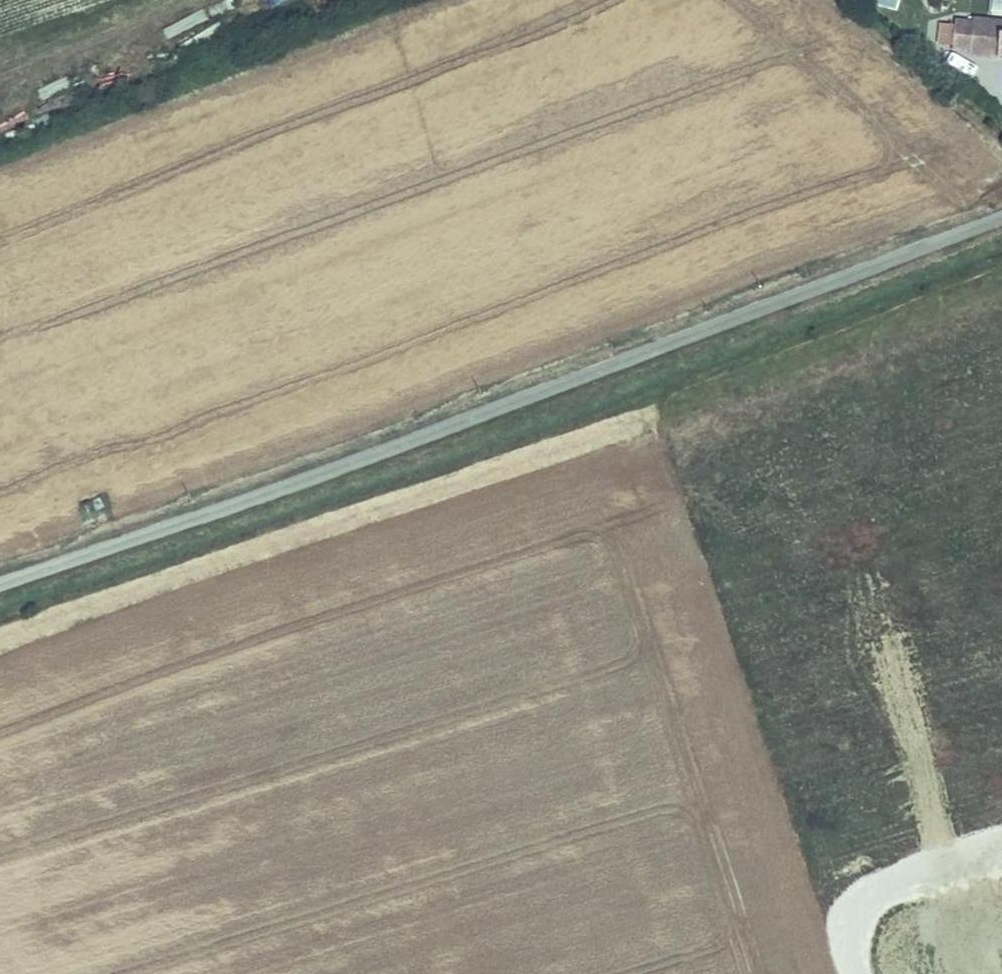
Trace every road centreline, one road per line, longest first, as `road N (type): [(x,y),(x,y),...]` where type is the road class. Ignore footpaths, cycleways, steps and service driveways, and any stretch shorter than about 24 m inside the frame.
road 1 (unclassified): [(0,584),(1001,217)]

